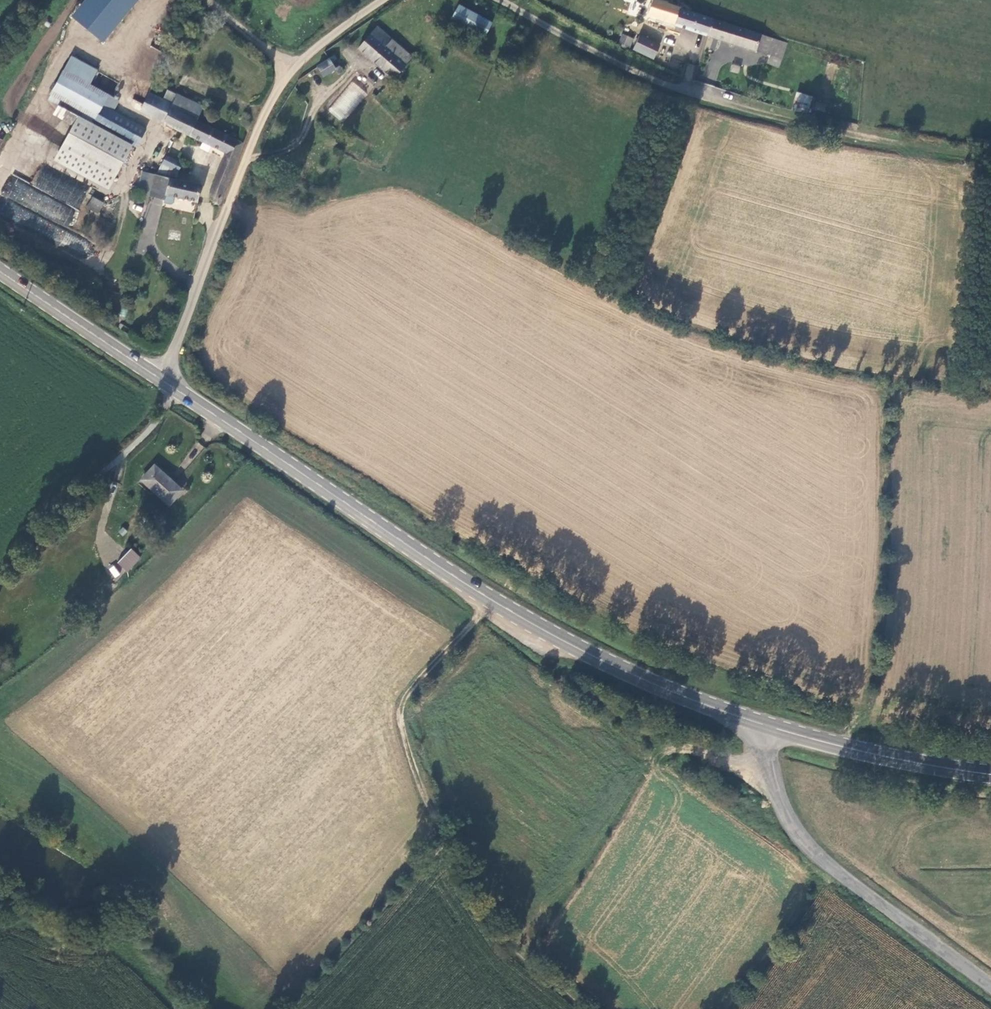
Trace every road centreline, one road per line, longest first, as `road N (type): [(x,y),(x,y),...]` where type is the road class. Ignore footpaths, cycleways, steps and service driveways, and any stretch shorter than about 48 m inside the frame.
road 1 (secondary): [(771,727),(571,646),(168,385)]
road 2 (unclassified): [(168,385),(271,98),(310,49),(378,0)]
road 3 (residential): [(771,727),(774,774),(796,830),(853,884),(990,986)]
road 4 (track): [(437,828),(401,701),(491,600)]
road 5 (secondary): [(990,775),(771,727)]
road 6 (secondary): [(168,385),(0,271)]

